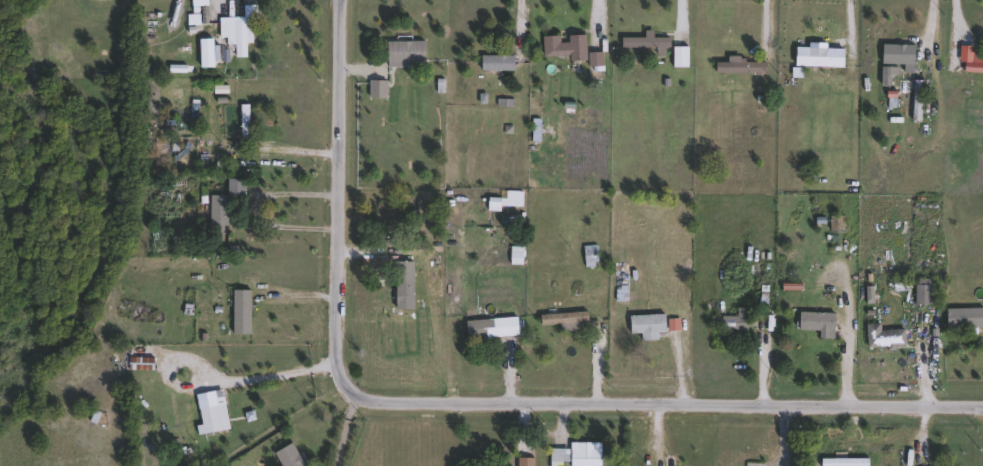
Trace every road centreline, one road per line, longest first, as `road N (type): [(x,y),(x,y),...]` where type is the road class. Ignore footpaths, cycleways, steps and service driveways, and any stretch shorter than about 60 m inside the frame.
road 1 (residential): [(346,0),(338,361),(353,394),(460,405),(982,410)]

